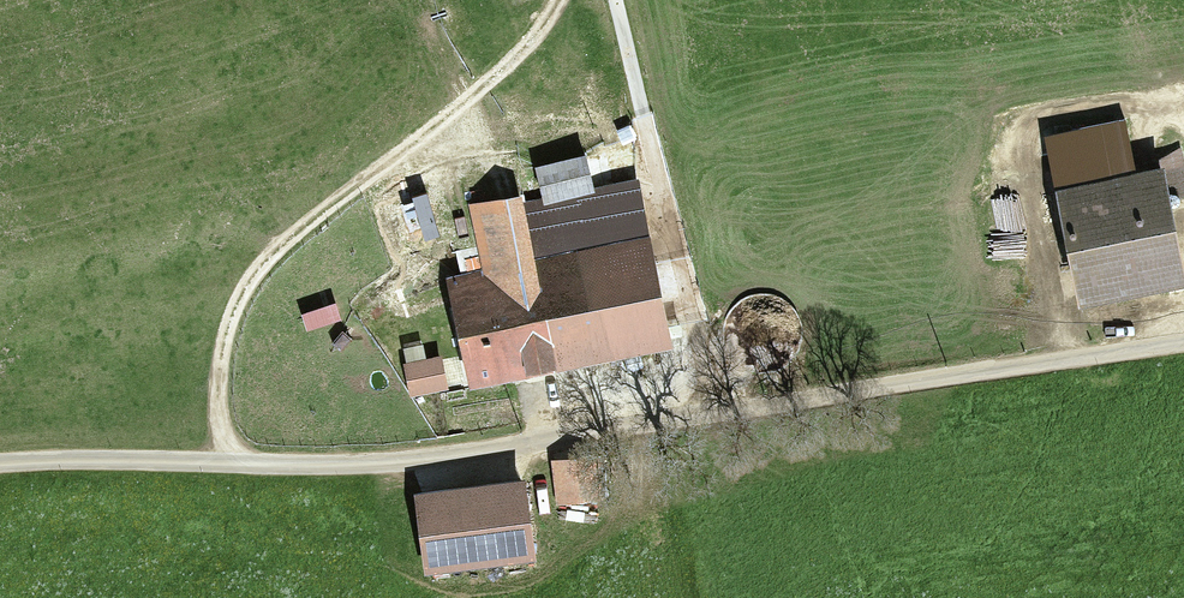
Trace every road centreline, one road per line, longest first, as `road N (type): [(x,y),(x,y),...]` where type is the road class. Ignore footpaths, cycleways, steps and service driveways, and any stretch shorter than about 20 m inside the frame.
road 1 (unclassified): [(1183,342),(414,464),(0,464)]
road 2 (track): [(560,0),(545,31),(398,160),(268,256),(218,379),(223,464)]
road 3 (track): [(713,416),(619,0)]

